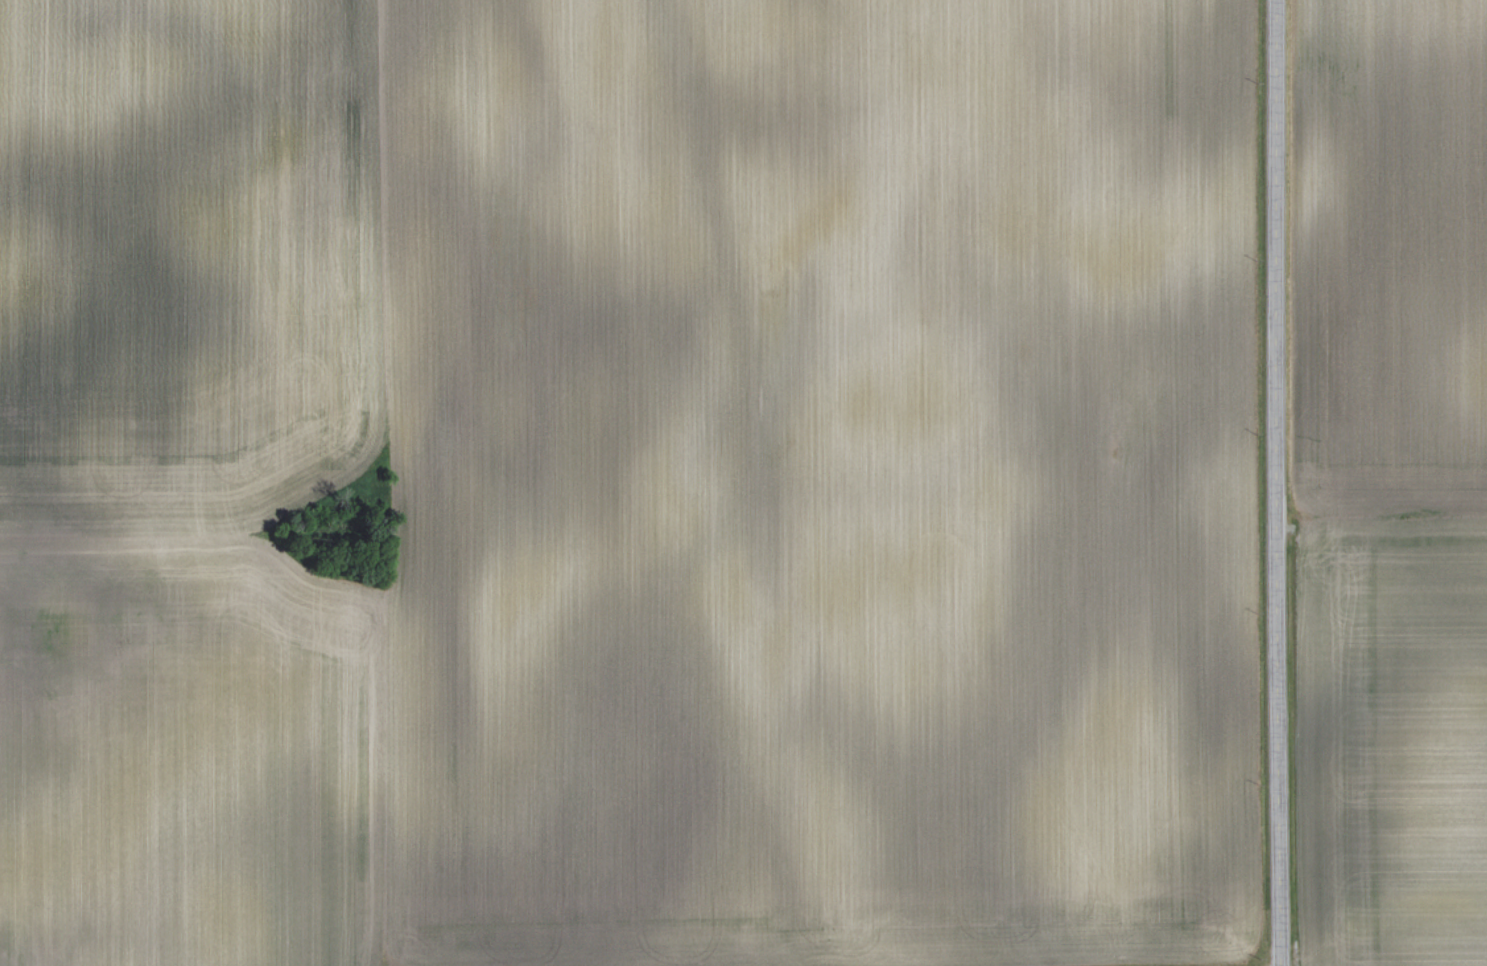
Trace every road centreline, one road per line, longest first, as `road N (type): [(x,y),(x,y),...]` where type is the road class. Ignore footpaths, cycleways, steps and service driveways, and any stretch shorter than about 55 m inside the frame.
road 1 (tertiary): [(1284,965),(1273,0)]

